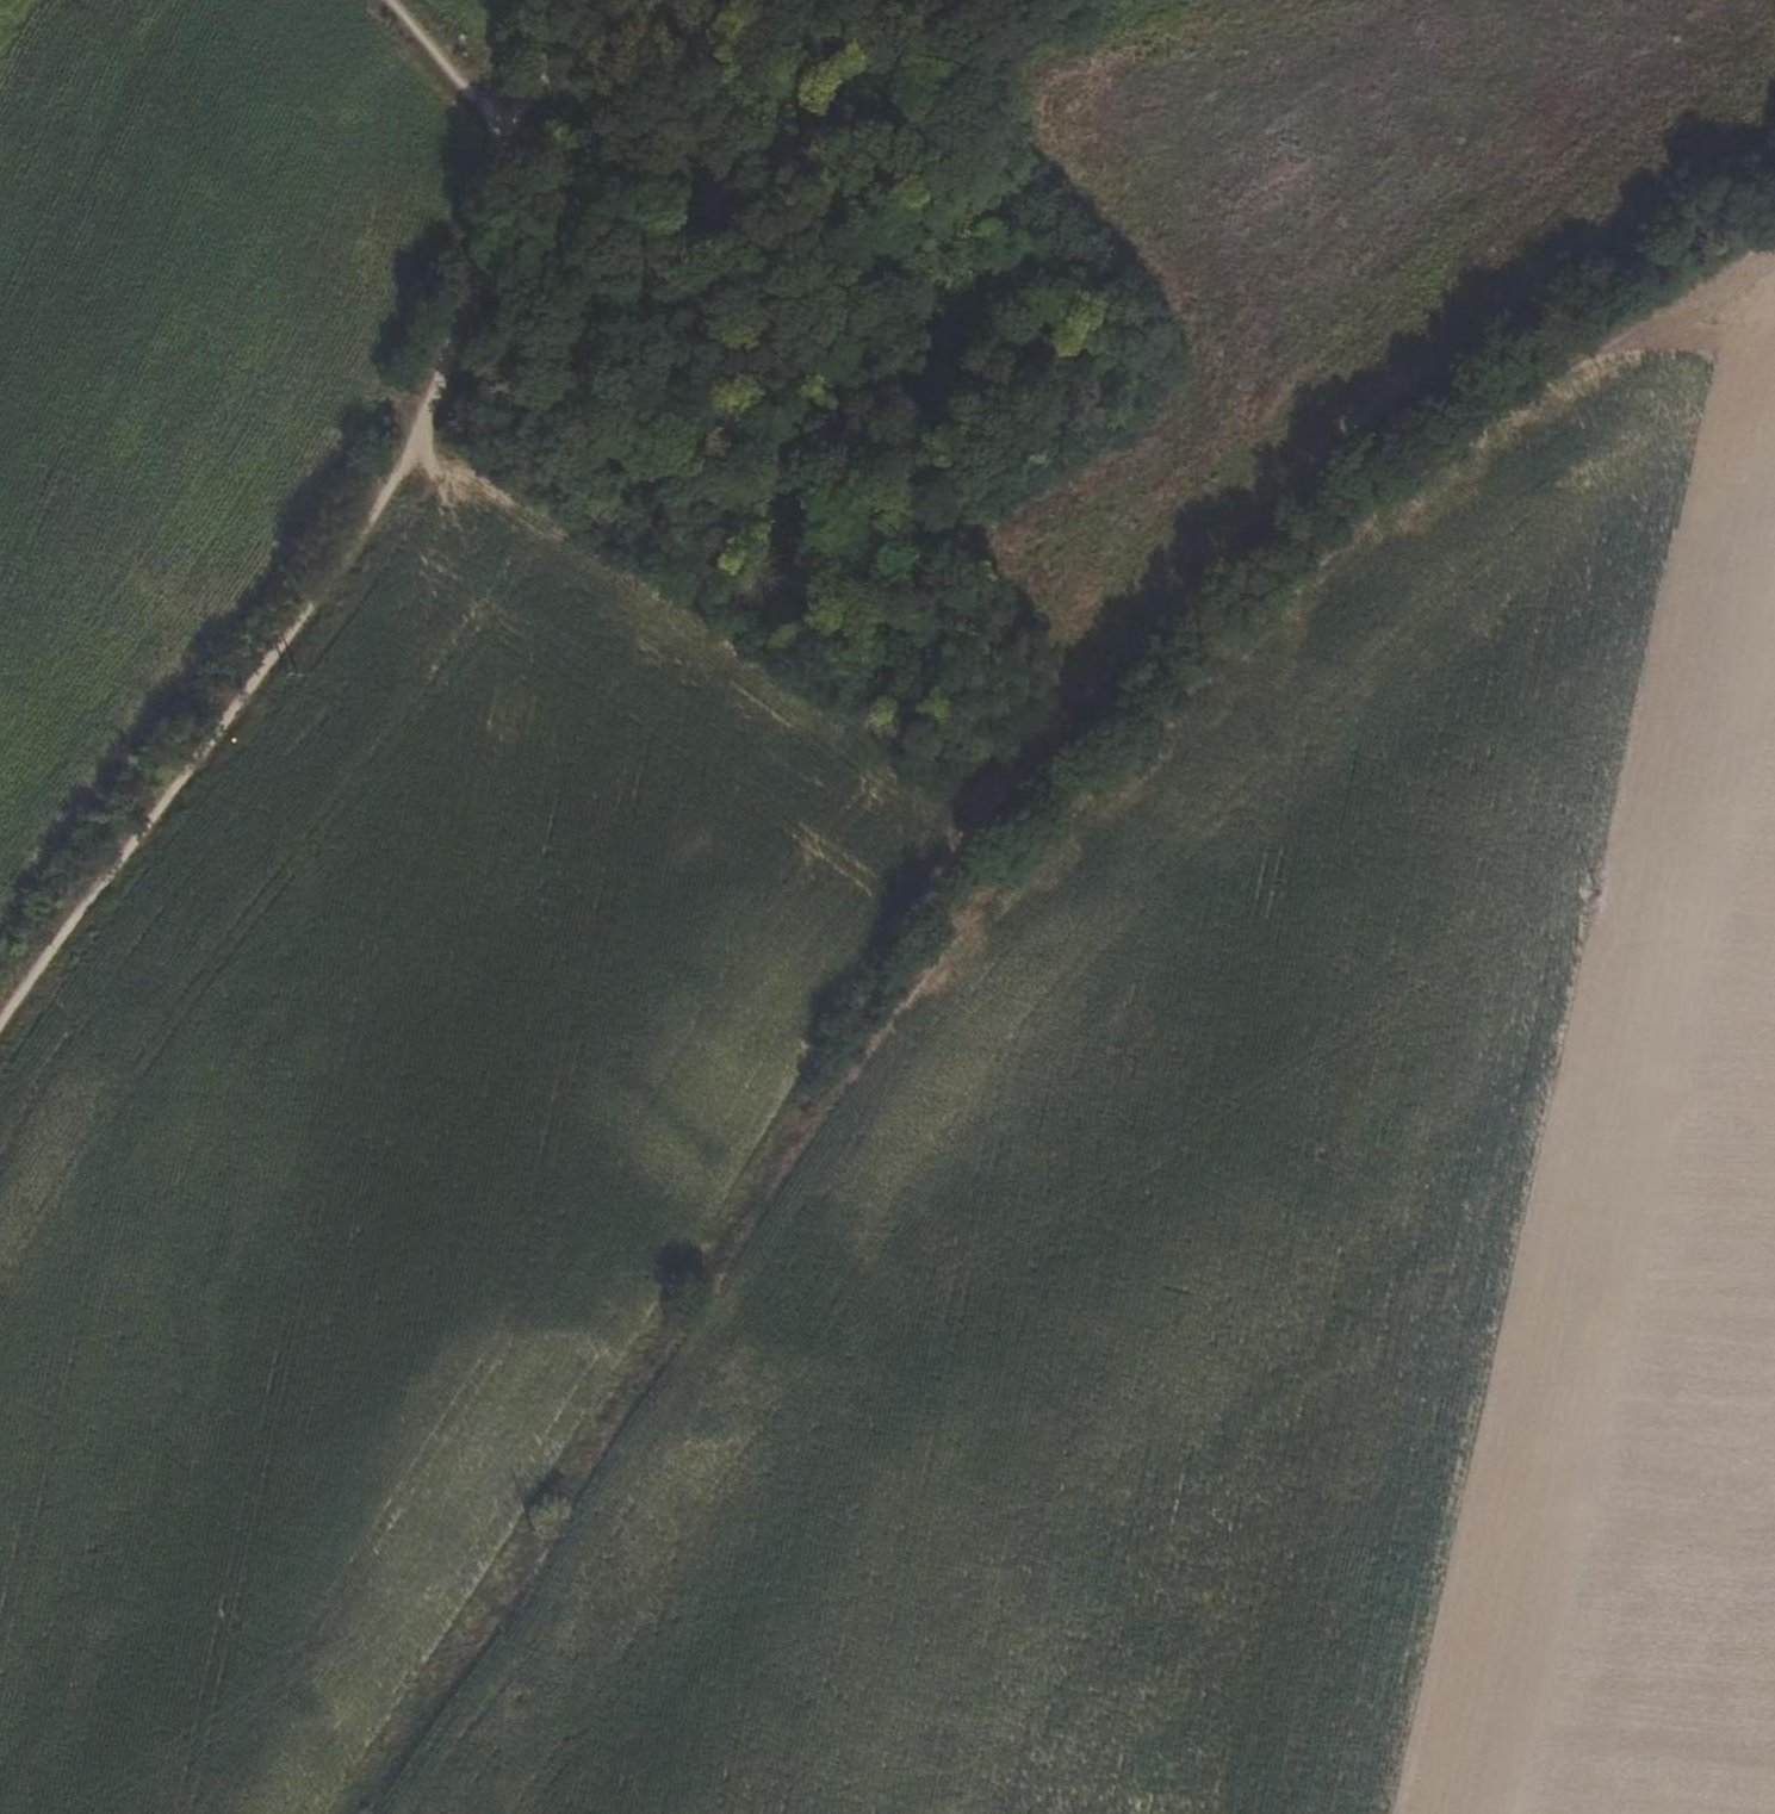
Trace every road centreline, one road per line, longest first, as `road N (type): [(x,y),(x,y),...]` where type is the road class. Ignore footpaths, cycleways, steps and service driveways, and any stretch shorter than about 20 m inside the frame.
road 1 (track): [(0,1032),(383,508),(521,143)]
road 2 (track): [(521,143),(396,0)]
road 3 (track): [(521,143),(590,0)]

